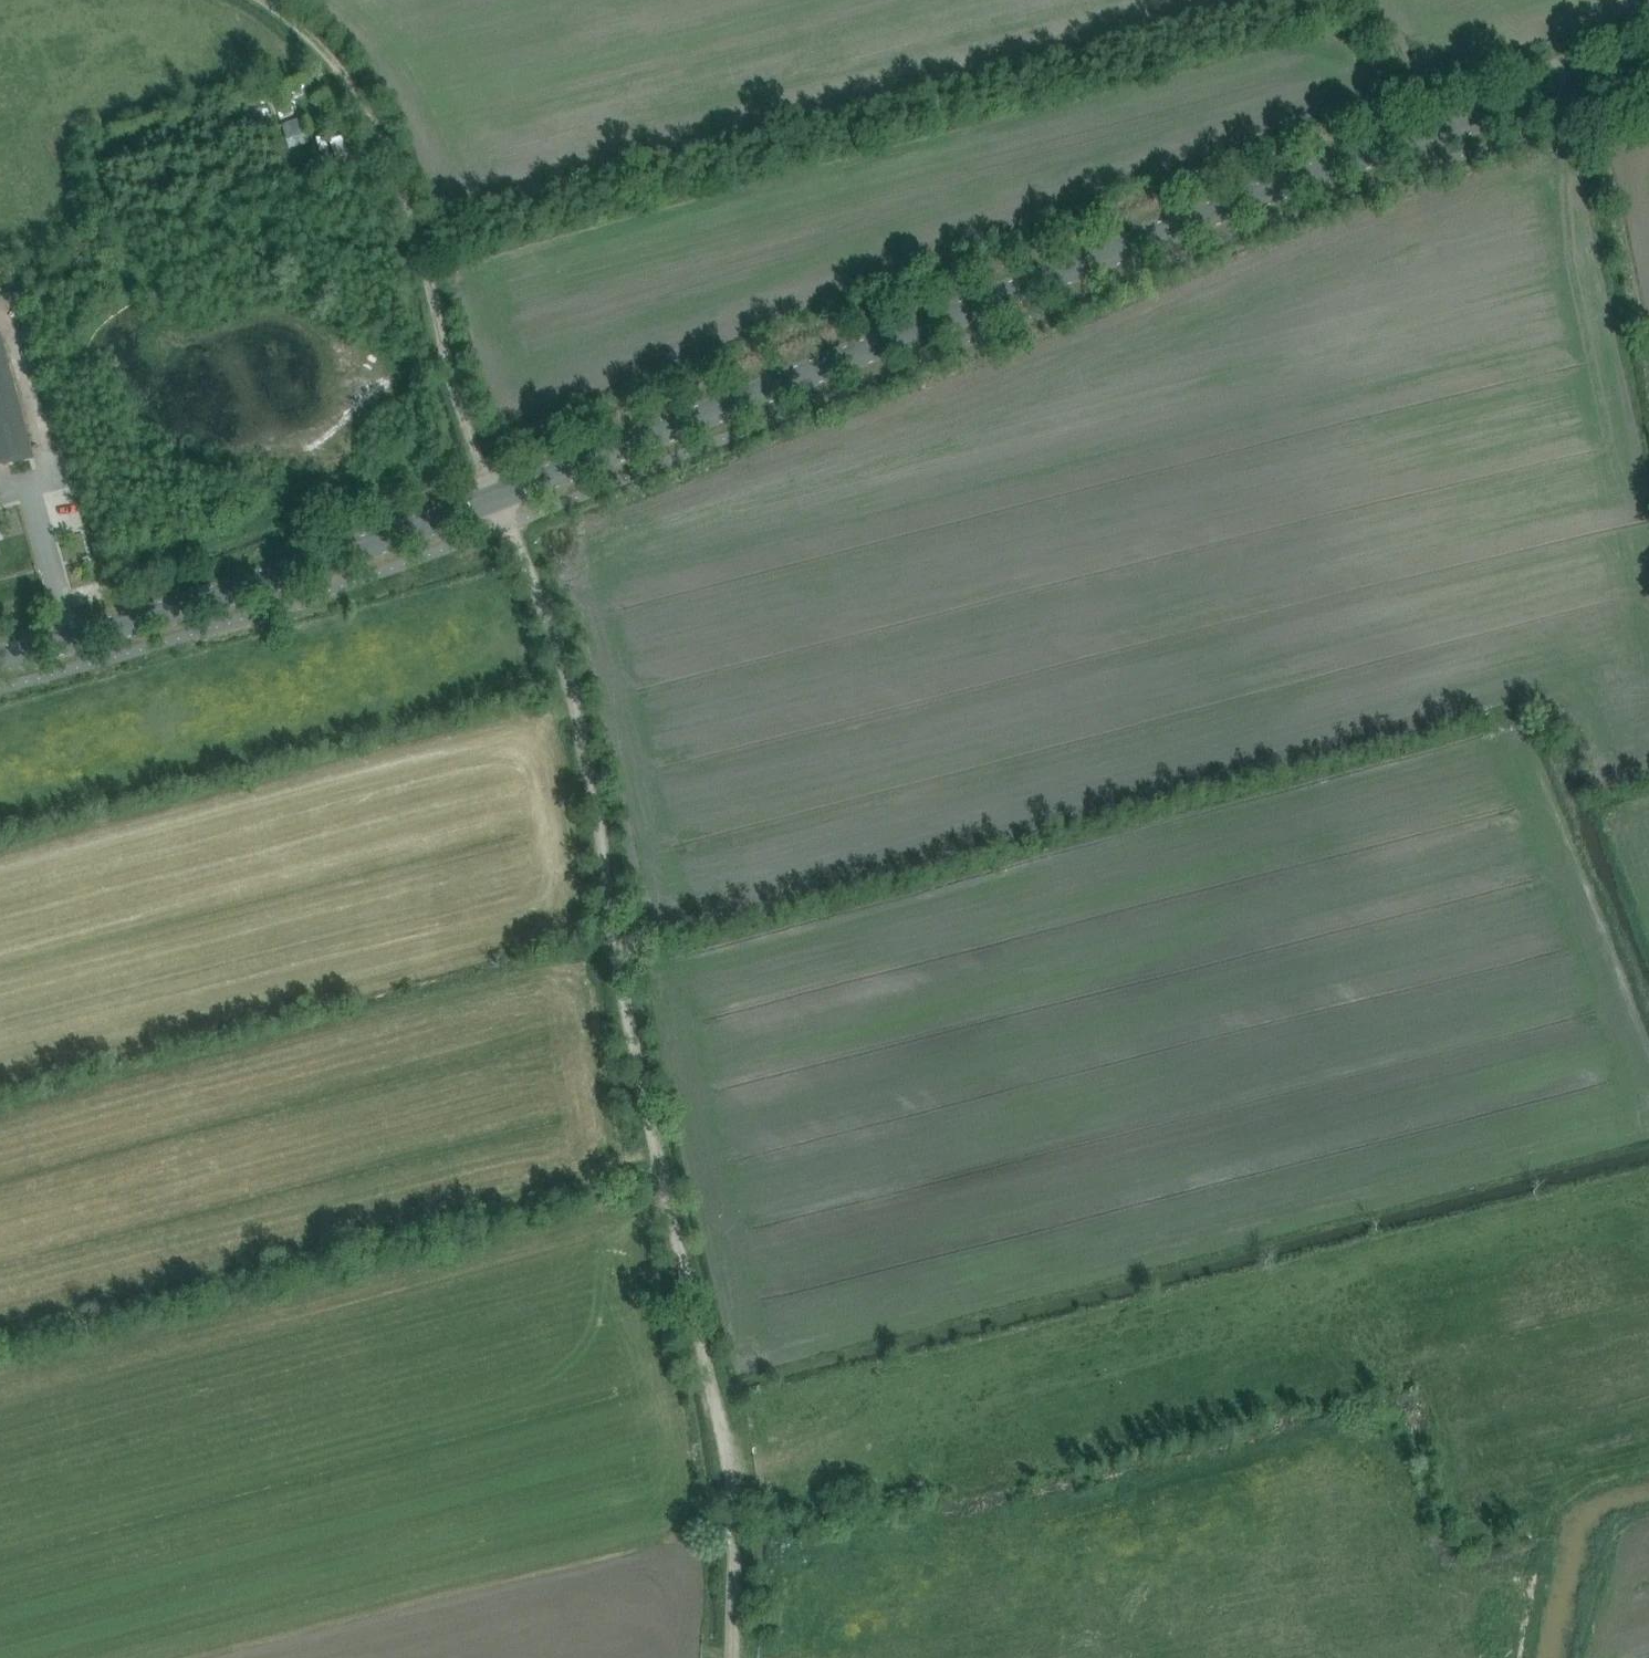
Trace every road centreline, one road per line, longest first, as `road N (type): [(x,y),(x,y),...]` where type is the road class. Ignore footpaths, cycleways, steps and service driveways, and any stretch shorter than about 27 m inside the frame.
road 1 (tertiary): [(0,658),(274,579),(1347,164),(1648,71)]
road 2 (track): [(711,1382),(622,971),(594,796),(530,572),(461,410),(412,217),(377,124),(325,47),(266,0)]
road 3 (track): [(711,1382),(729,1480),(733,1657)]

